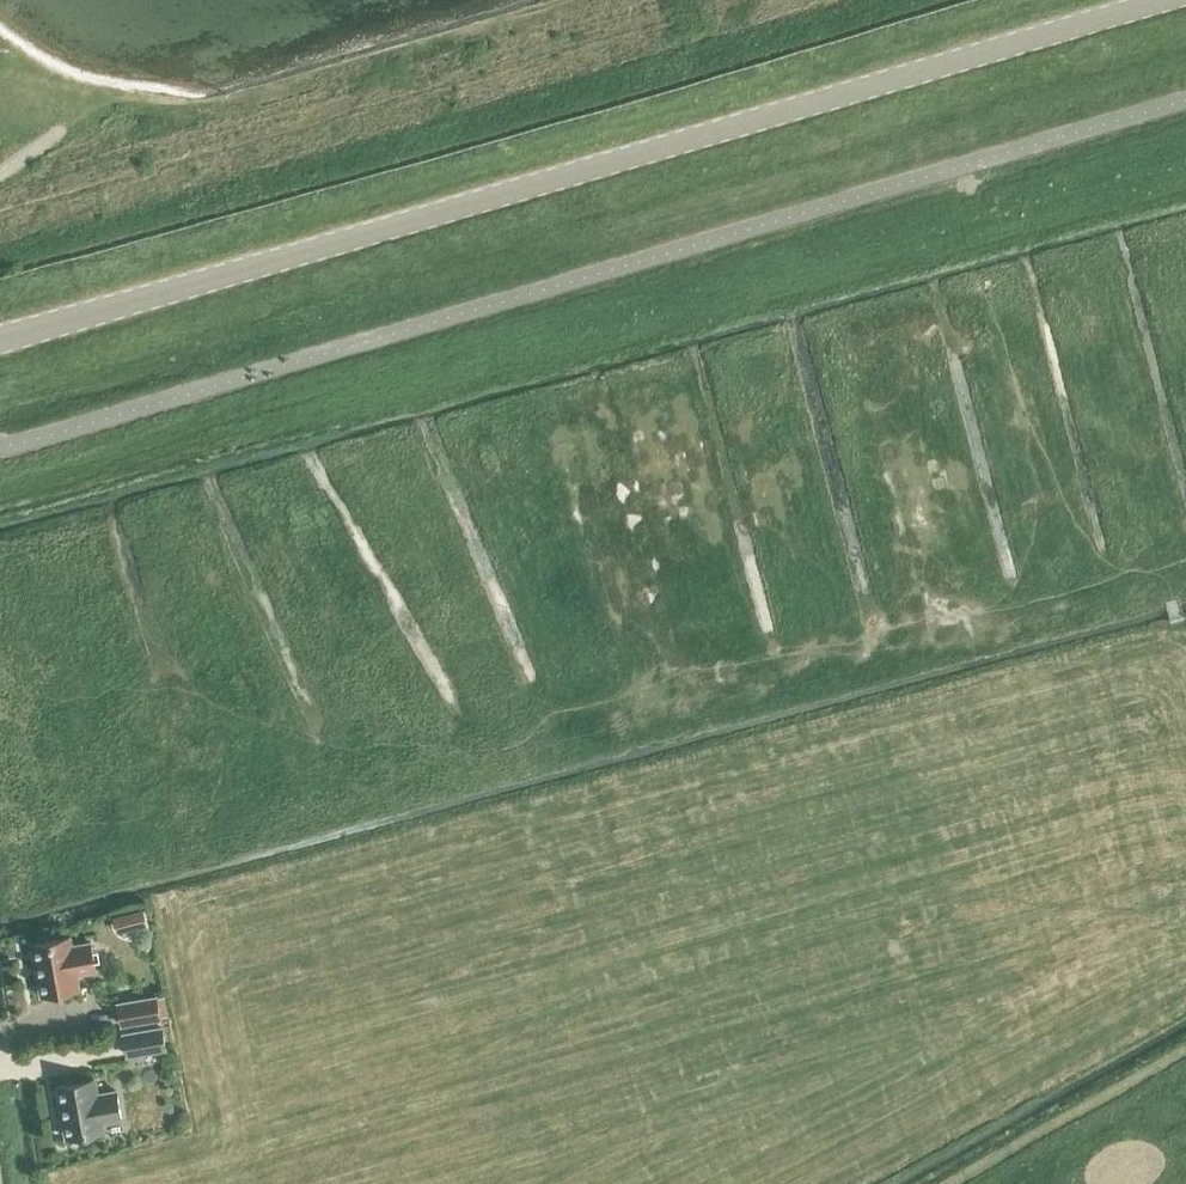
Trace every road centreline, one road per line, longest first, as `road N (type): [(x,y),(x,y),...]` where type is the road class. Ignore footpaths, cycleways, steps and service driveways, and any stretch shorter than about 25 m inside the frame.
road 1 (tertiary): [(0,337),(1152,0)]

